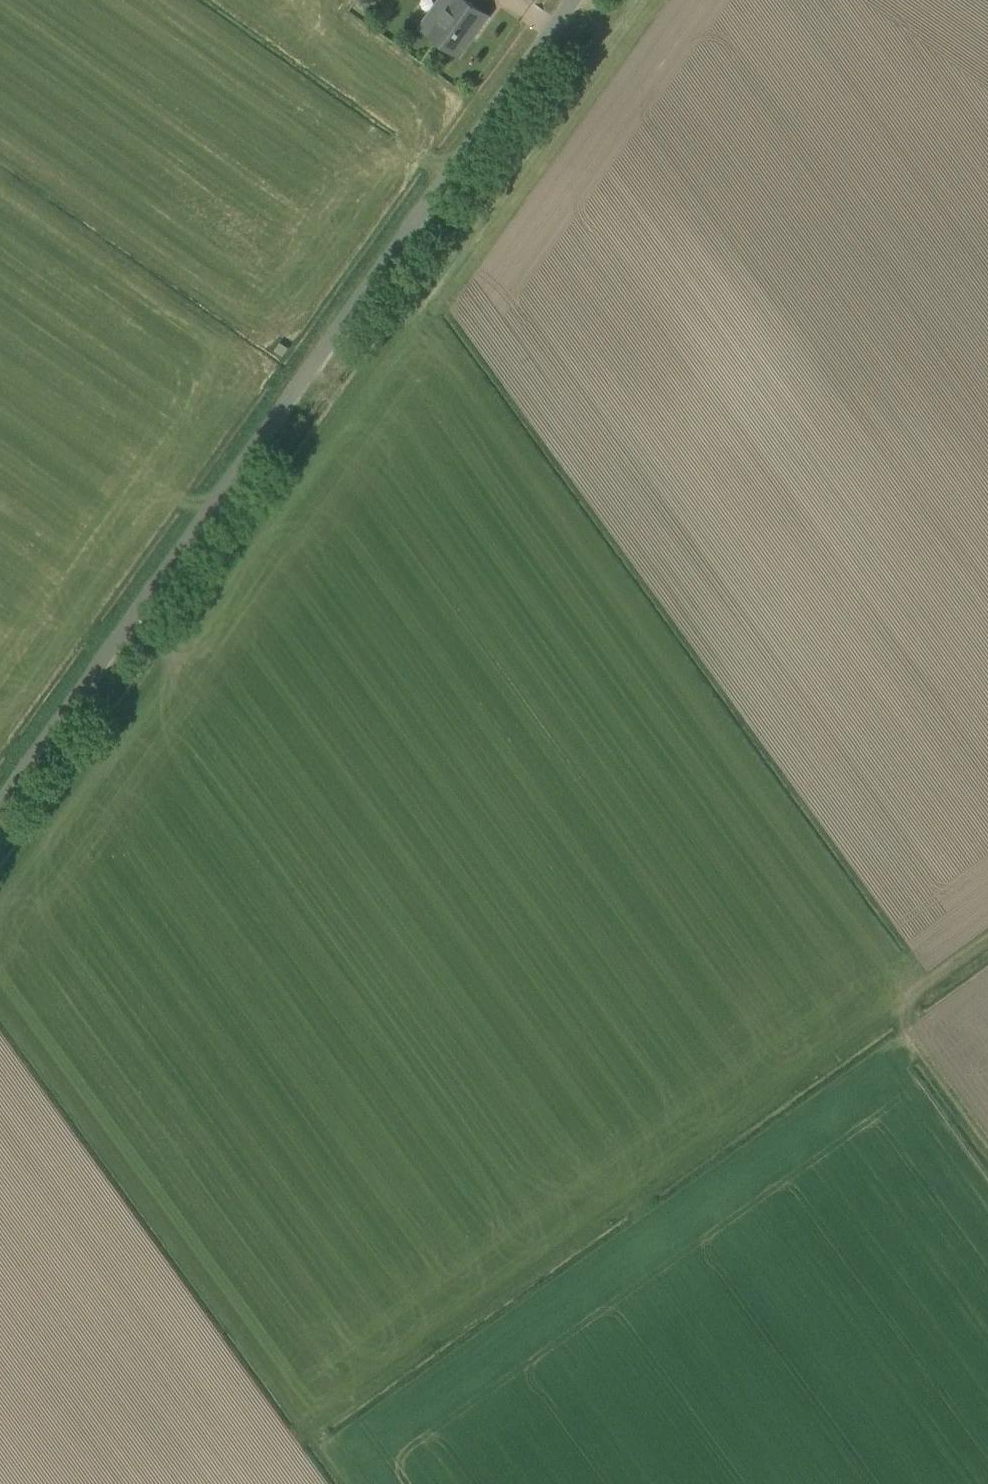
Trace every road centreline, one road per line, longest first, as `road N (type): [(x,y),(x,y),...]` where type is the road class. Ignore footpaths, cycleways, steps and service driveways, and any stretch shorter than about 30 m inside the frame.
road 1 (unclassified): [(0,808),(573,0)]

